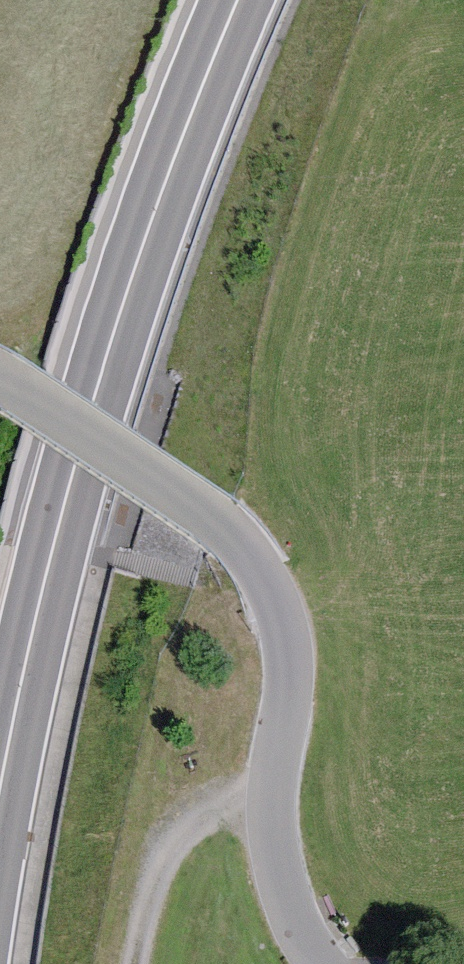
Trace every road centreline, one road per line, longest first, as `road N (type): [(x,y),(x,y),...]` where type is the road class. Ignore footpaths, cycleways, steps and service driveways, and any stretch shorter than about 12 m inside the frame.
road 1 (trunk): [(236,0),(127,281),(37,601),(0,773)]
road 2 (residential): [(0,371),(218,514),(268,568),(294,677),(270,794),(271,834),(294,918),(326,963)]
road 3 (track): [(270,794),(218,801),(181,820),(158,857),(135,963)]

